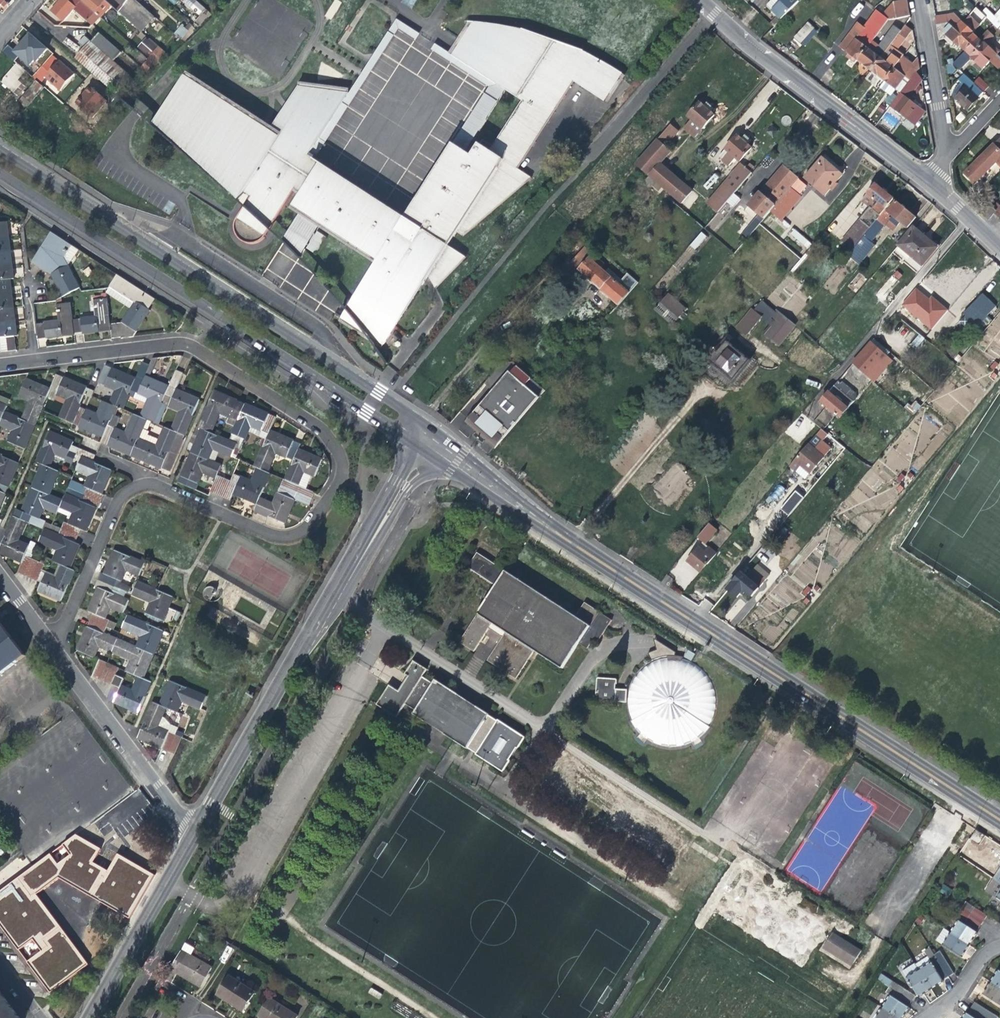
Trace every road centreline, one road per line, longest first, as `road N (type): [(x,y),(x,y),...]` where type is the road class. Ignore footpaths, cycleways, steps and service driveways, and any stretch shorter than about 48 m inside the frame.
road 1 (tertiary): [(417,431),(999,817)]
road 2 (tertiary): [(417,431),(376,394),(0,154)]
road 3 (tertiary): [(0,177),(345,397),(417,431)]
road 4 (residential): [(191,836),(417,431)]
road 5 (residential): [(0,363),(167,343),(196,349),(310,422),(333,455),(328,486)]
road 6 (residential): [(928,181),(713,14)]
road 7 (residential): [(809,411),(969,219)]
road 8 (residential): [(50,650),(191,836)]
road 9 (residential): [(50,650),(110,501),(127,482),(151,481)]
road 10 (residential): [(151,481),(260,531),(290,531),(328,486)]
road 11 (residential): [(88,1017),(191,836)]
road 12 (residential): [(946,159),(923,0)]

